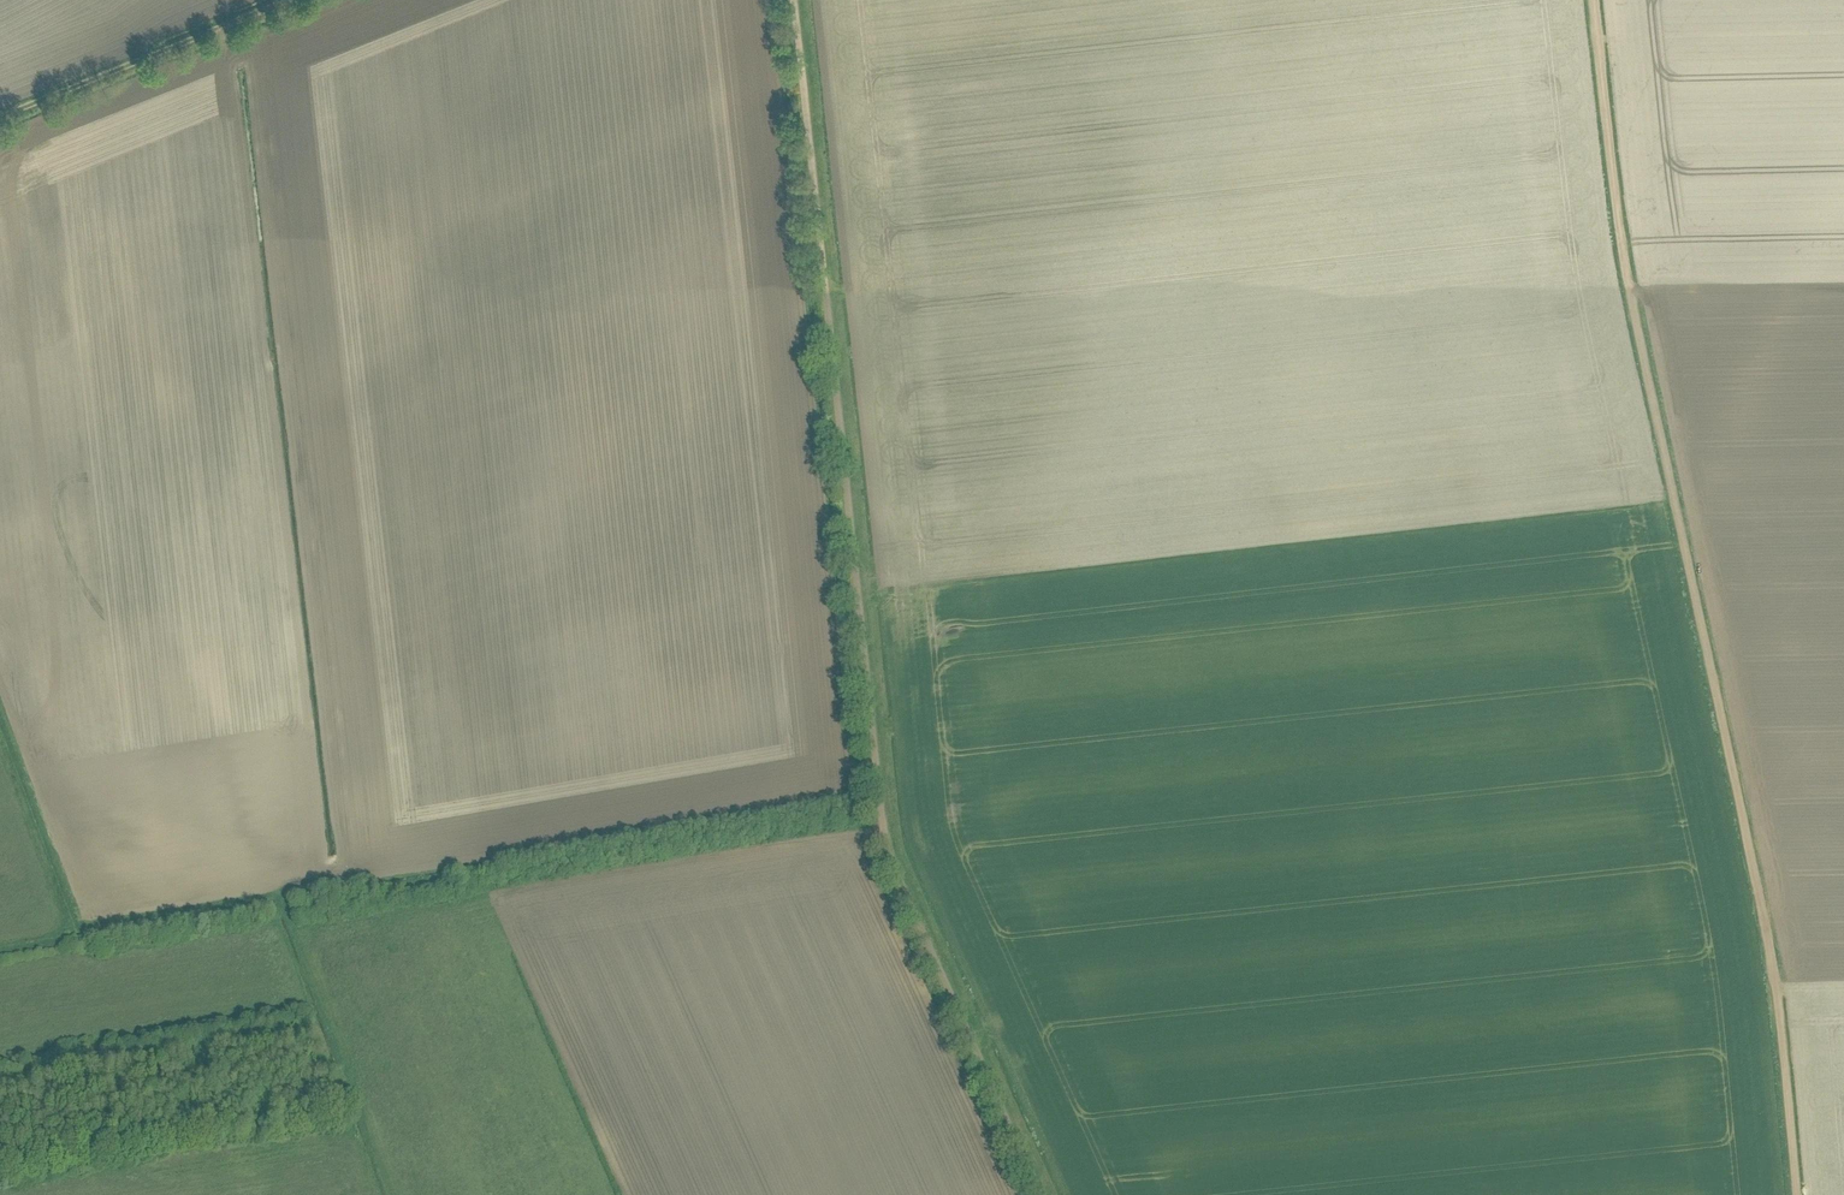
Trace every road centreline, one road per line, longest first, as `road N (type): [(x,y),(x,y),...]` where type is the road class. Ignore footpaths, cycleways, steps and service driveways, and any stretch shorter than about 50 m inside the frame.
road 1 (unclassified): [(1040,1194),(885,842),(794,0)]
road 2 (track): [(1592,0),(1622,254),(1776,984),(1797,1194)]
road 3 (track): [(289,0),(0,115)]

